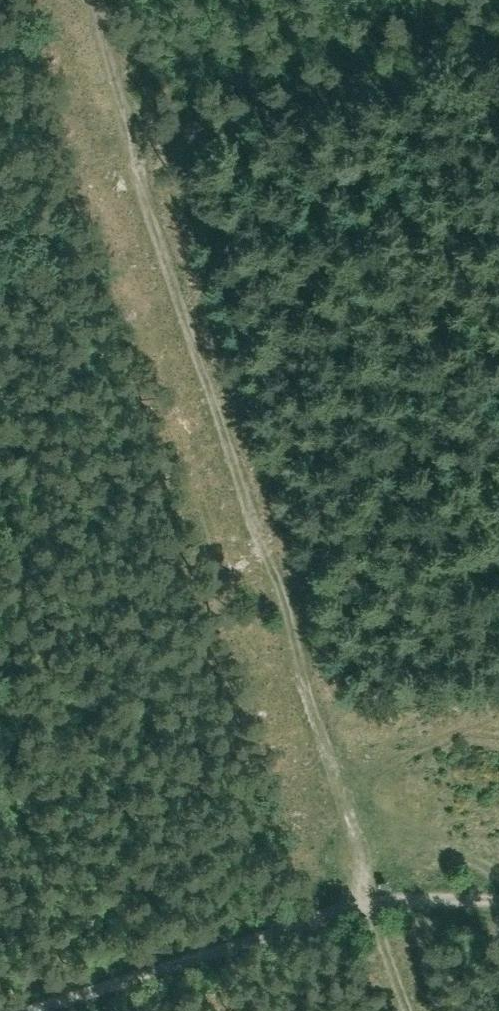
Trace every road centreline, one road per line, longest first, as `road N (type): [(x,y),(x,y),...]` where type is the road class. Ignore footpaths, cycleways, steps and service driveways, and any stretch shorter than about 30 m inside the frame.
road 1 (track): [(399,1010),(92,0)]
road 2 (track): [(0,1005),(358,889),(498,899)]
road 3 (track): [(141,142),(498,25)]

